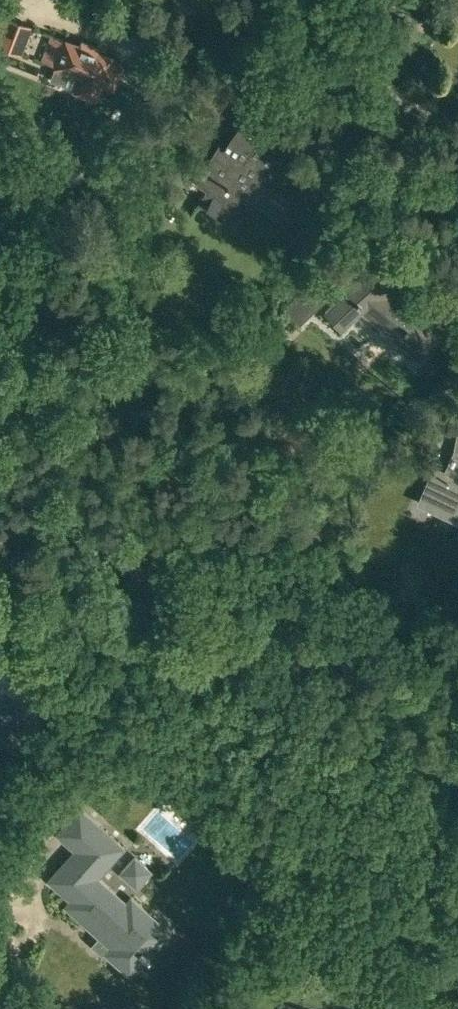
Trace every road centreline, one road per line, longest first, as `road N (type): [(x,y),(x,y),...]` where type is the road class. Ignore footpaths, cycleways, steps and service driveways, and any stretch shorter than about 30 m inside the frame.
road 1 (residential): [(457,104),(392,58),(254,0)]

